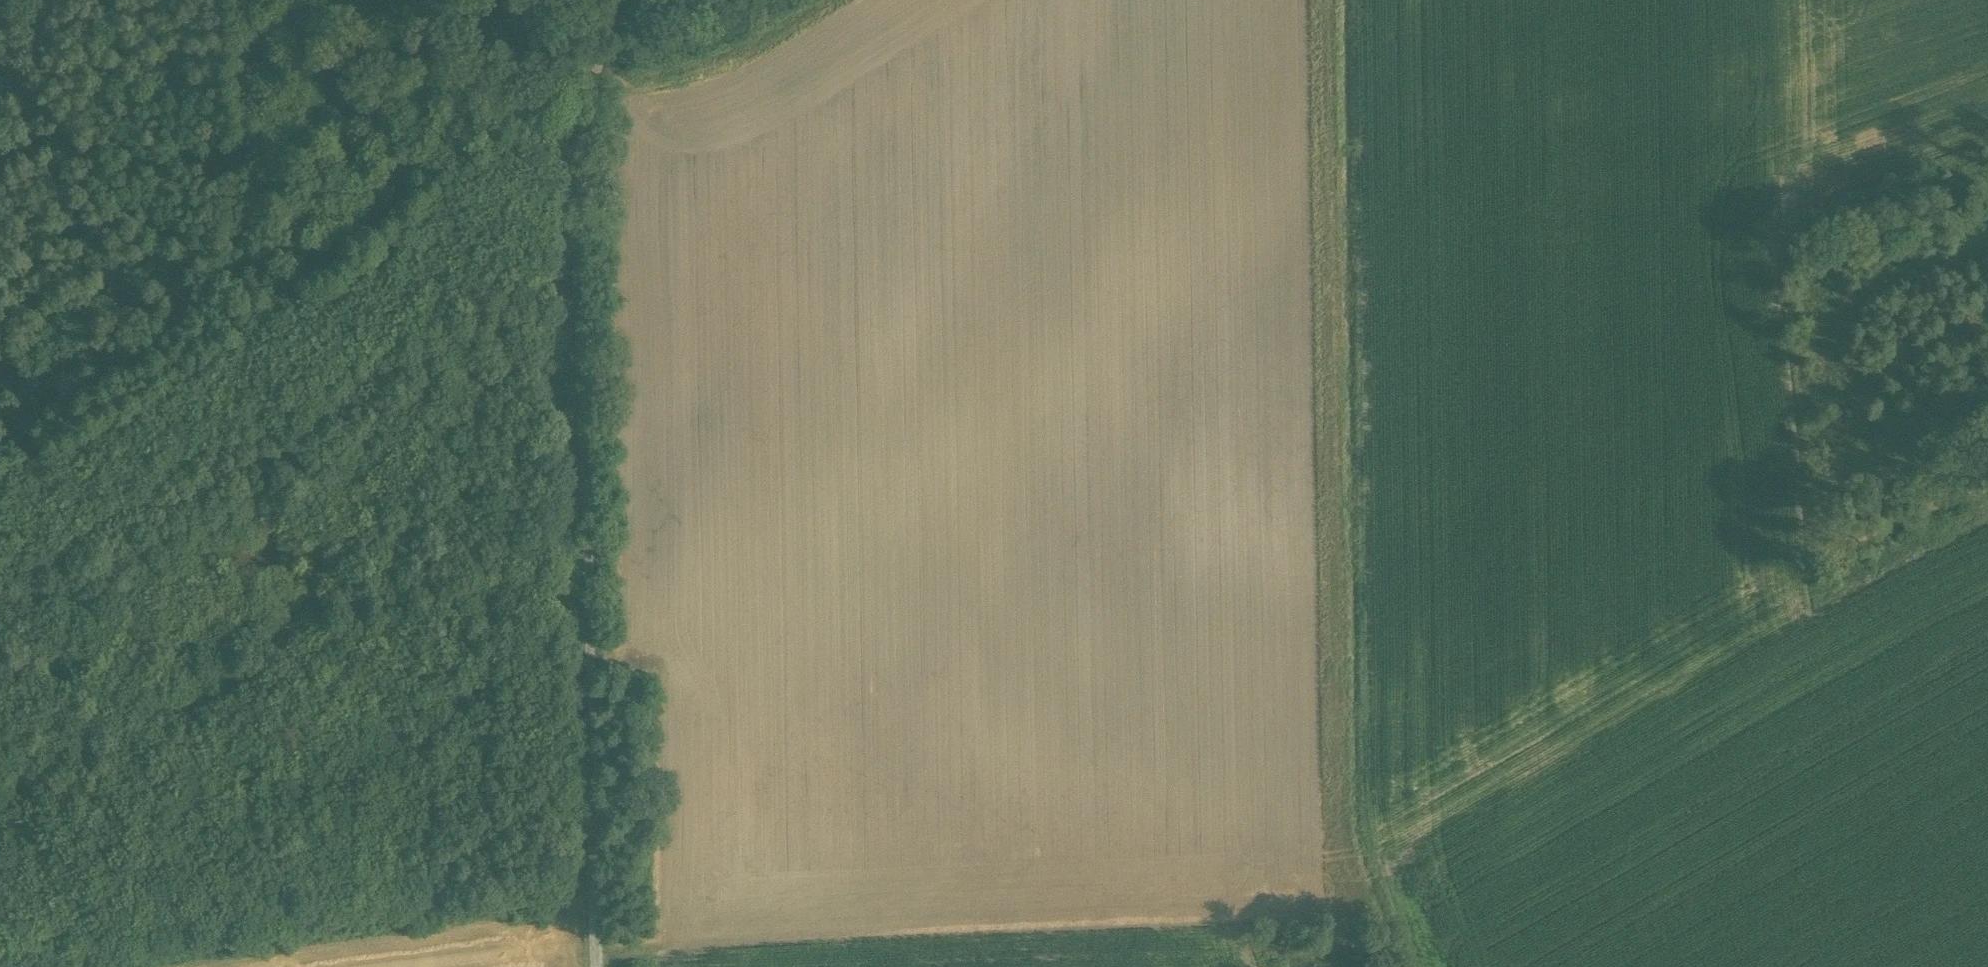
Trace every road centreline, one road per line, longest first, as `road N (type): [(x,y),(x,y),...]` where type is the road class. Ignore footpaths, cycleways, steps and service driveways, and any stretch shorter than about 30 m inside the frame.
road 1 (unclassified): [(629,0),(587,112),(602,966)]

